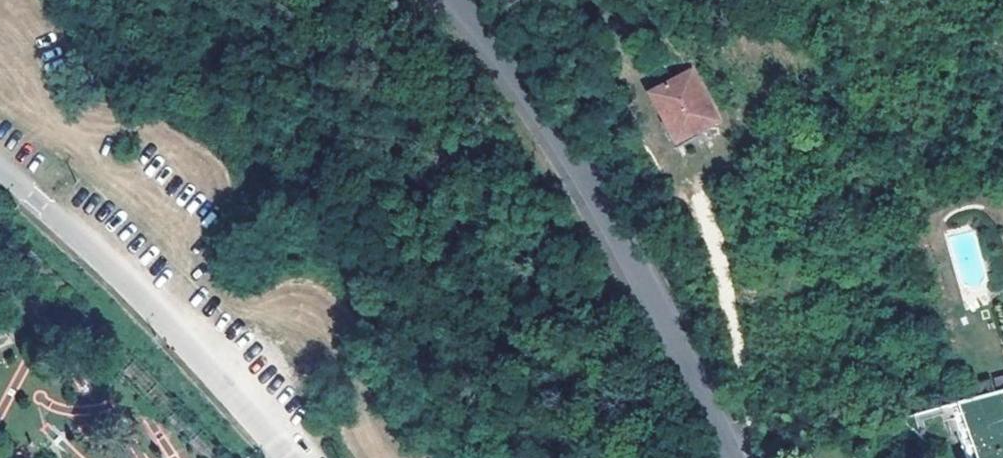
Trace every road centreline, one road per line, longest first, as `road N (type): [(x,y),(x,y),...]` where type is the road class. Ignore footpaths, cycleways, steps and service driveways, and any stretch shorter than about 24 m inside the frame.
road 1 (tertiary): [(736,457),(522,75),(457,0)]
road 2 (tertiary): [(0,167),(138,293),(289,457)]

